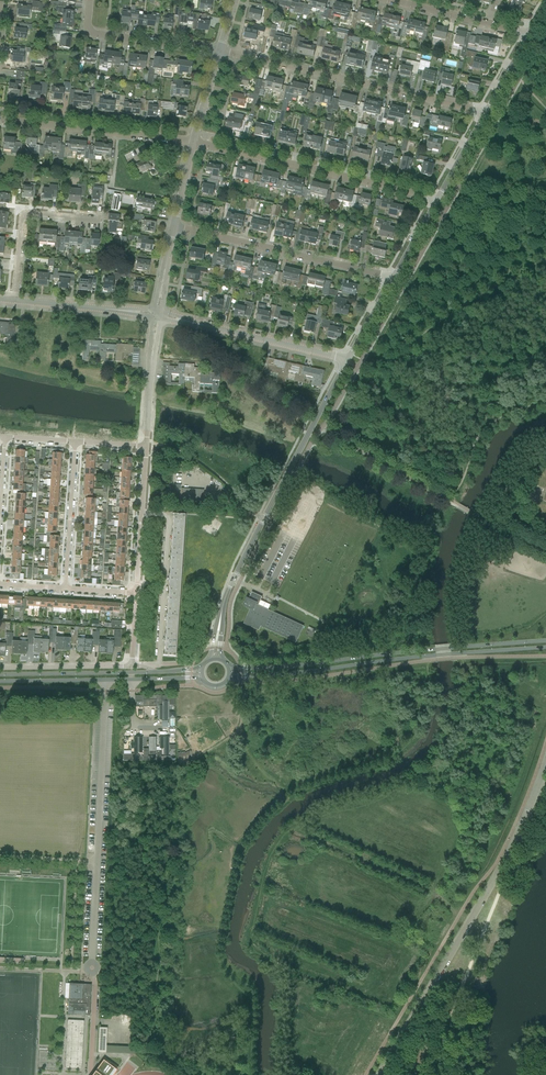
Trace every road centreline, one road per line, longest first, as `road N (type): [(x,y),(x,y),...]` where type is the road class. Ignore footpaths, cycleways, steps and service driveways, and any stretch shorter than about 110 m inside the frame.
road 1 (unclassified): [(379,1074),(495,876),(545,765)]
road 2 (secondary): [(229,678),(545,647)]
road 3 (secondary): [(545,641),(230,667)]
road 4 (tertiary): [(220,623),(228,588),(347,359)]
road 5 (residential): [(485,113),(219,49)]
road 6 (residential): [(194,141),(437,198)]
road 7 (residential): [(393,277),(174,226)]
road 8 (secondary): [(0,682),(202,678)]
road 9 (residential): [(157,314),(347,359)]
road 10 (residential): [(0,119),(194,141)]
road 11 (unclassified): [(16,301),(25,216),(101,220)]
road 12 (residential): [(219,49),(97,34),(87,24),(90,0)]
road 13 (secondary): [(150,672),(0,674)]
road 14 (residential): [(388,0),(530,33)]
road 15 (residential): [(66,588),(76,443)]
road 16 (residential): [(134,592),(144,447)]
road 17 (residential): [(157,314),(16,301)]
road 18 (track): [(485,520),(461,584),(464,657)]
road 19 (residential): [(144,447),(157,314)]
road 20 (unclassified): [(129,666),(0,668)]

